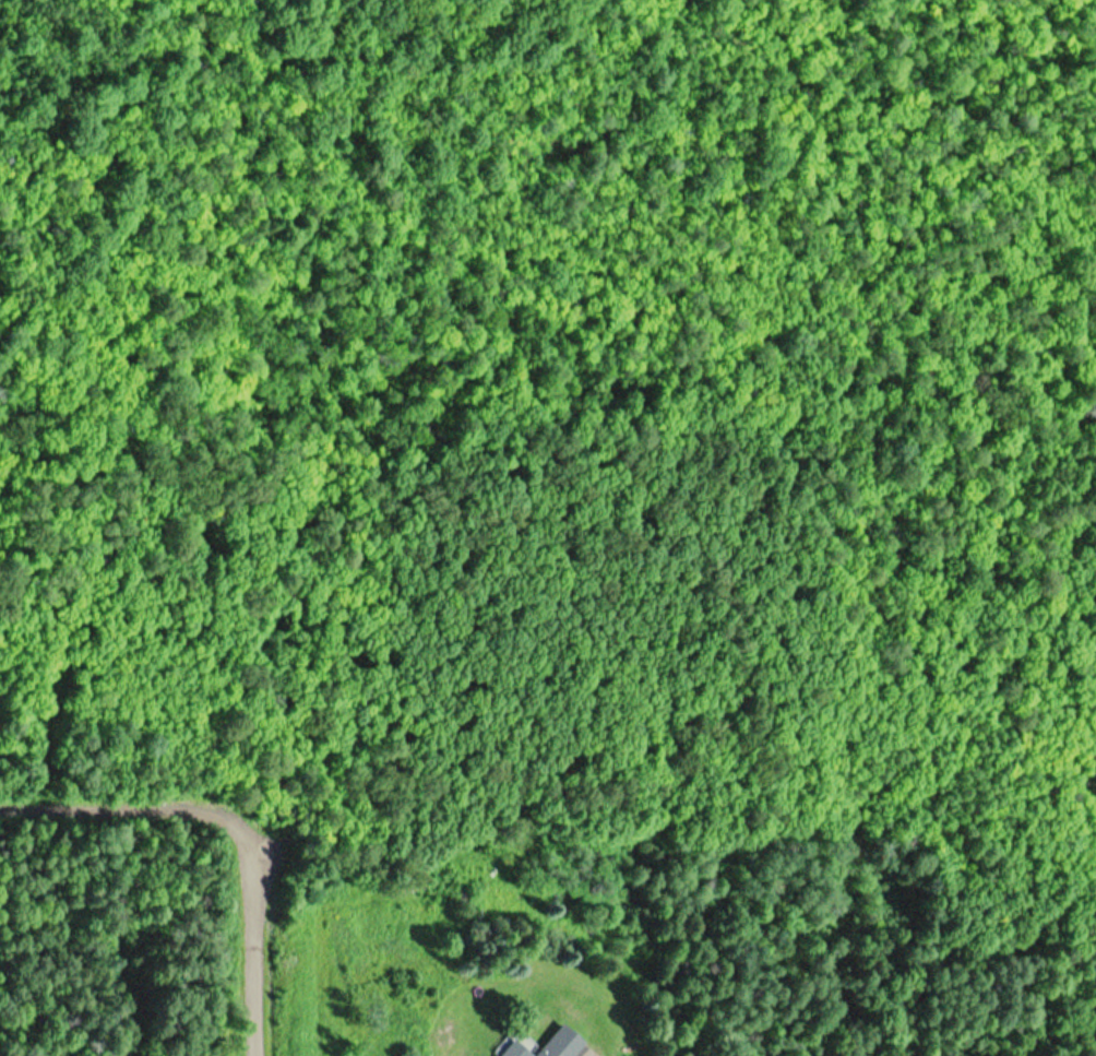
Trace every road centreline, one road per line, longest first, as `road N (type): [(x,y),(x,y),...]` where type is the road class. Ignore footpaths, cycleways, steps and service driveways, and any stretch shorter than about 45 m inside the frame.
road 1 (residential): [(262,1055),(264,855)]

